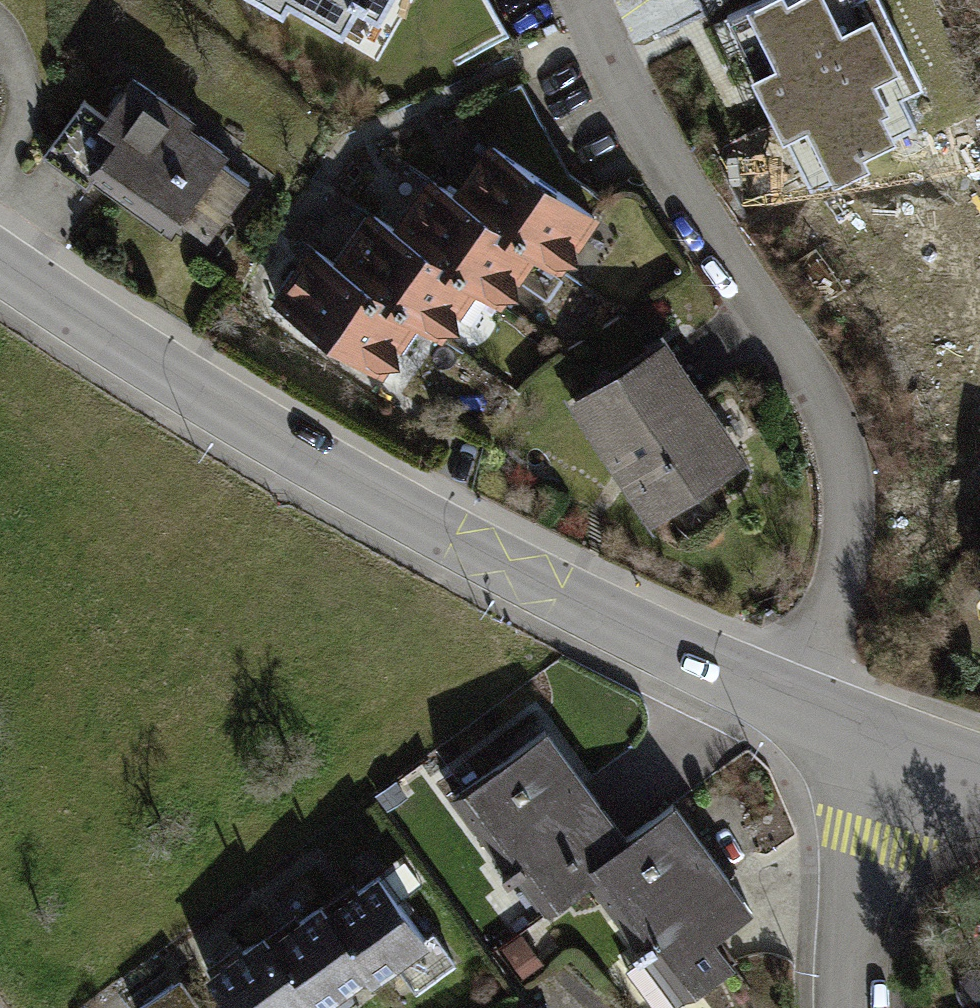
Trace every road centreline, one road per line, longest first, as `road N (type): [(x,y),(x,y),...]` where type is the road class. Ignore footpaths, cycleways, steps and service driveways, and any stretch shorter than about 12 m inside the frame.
road 1 (residential): [(794,701),(461,549),(0,274)]
road 2 (residential): [(584,0),(679,185),(803,364),(844,451),(839,579),(794,701)]
road 3 (residential): [(850,1007),(868,840),(898,748)]

